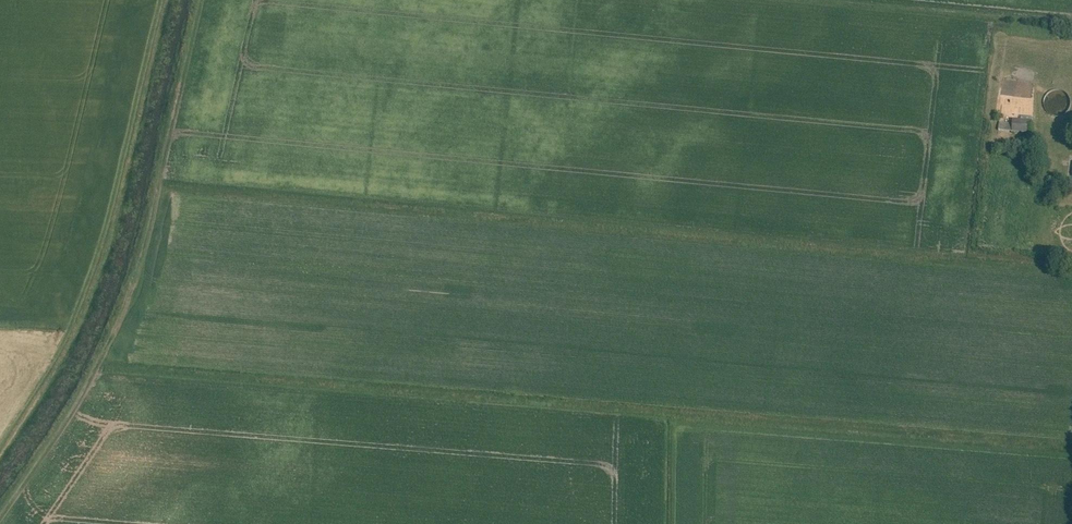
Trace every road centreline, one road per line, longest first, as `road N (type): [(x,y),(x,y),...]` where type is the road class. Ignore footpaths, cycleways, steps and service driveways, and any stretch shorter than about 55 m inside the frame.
road 1 (track): [(0,512),(58,428),(130,287),(199,0)]
road 2 (track): [(0,440),(71,332),(98,256),(161,0)]

